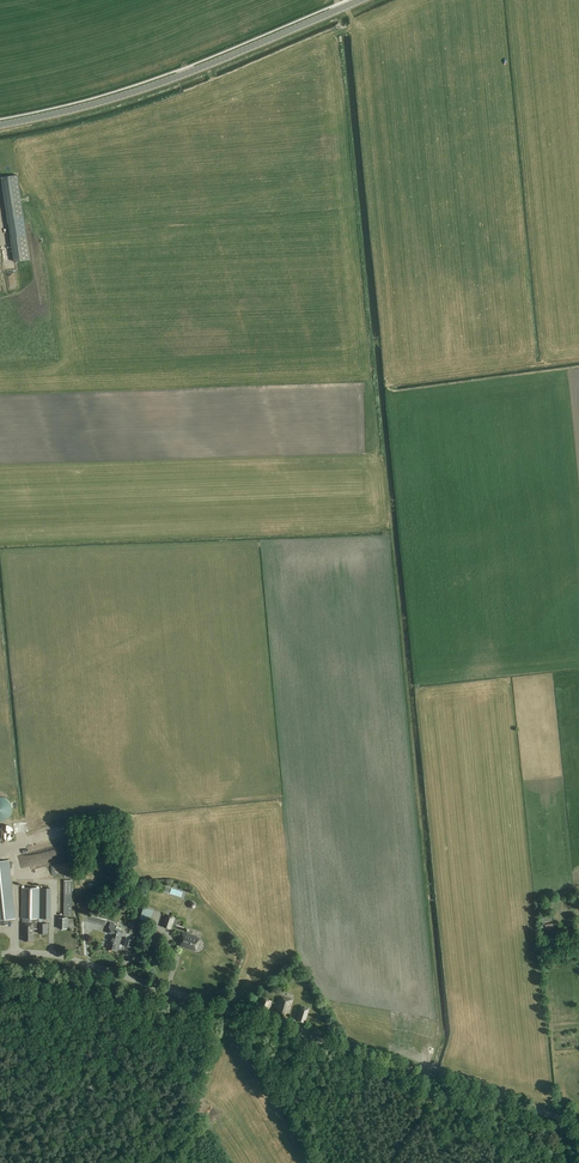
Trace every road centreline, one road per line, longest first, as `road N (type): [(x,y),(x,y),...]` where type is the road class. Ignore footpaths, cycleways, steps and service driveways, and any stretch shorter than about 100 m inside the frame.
road 1 (tertiary): [(578,1123),(59,955),(0,956)]
road 2 (tertiary): [(0,124),(169,79),(360,0)]
road 3 (track): [(141,1162),(190,1122),(229,1009)]

